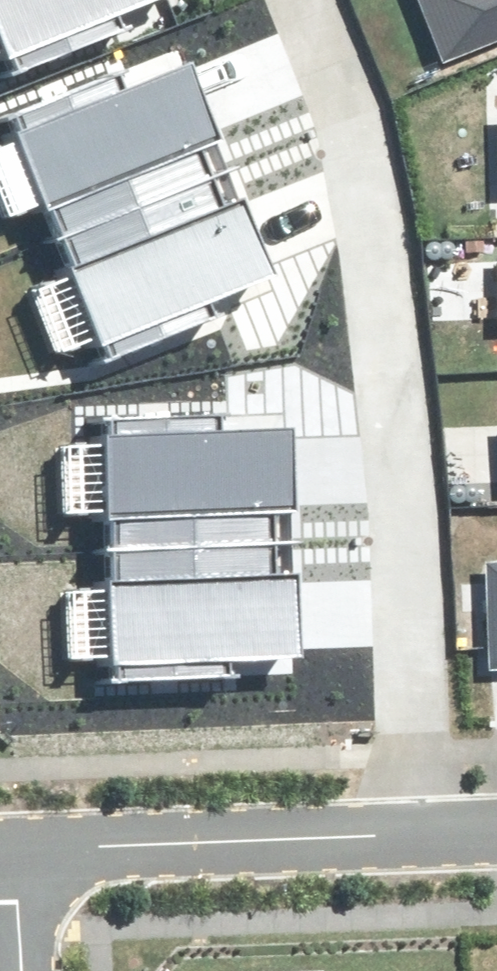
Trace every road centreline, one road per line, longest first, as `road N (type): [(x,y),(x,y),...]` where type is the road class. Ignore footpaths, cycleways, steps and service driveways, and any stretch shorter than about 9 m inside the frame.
road 1 (residential): [(288,0),(369,200),(435,833)]
road 2 (residential): [(435,833),(16,851)]
road 3 (residential): [(16,851),(24,970)]

